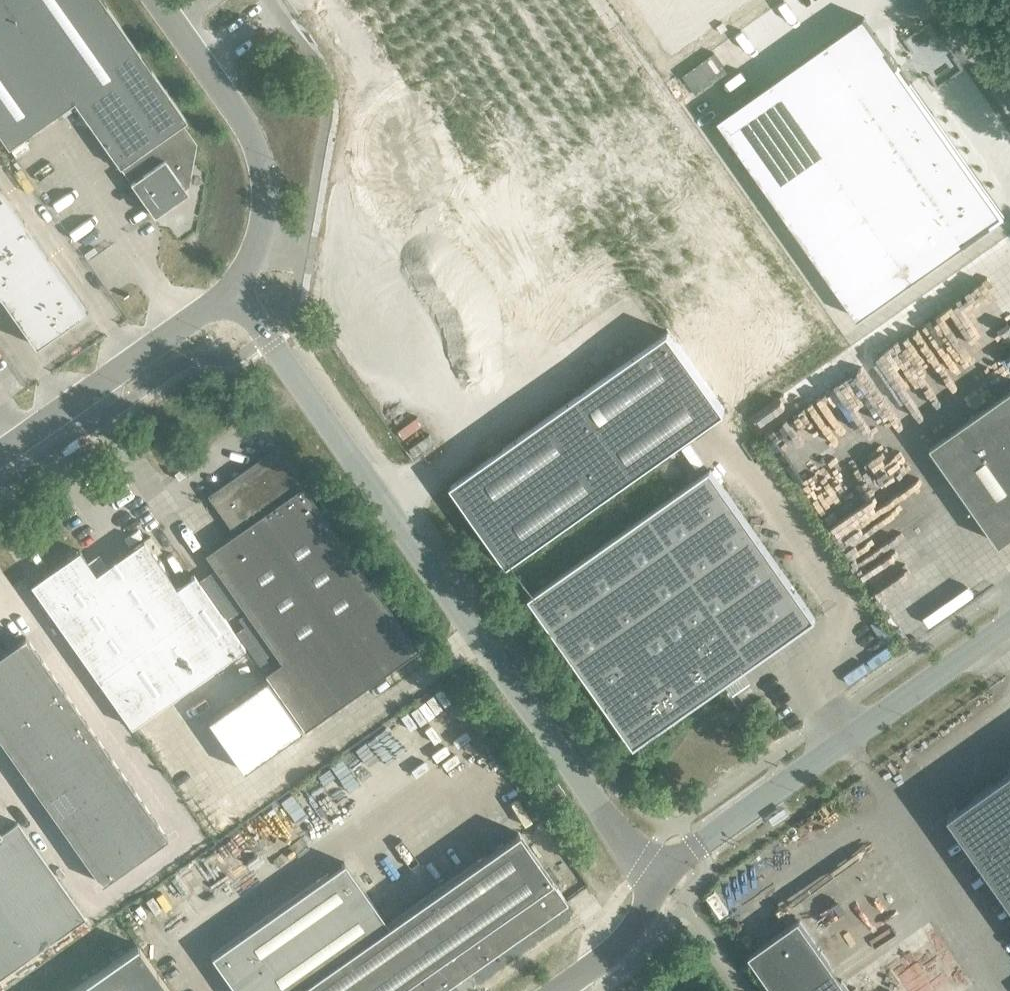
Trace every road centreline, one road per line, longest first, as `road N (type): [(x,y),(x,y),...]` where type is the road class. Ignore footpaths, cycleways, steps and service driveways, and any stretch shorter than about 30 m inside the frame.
road 1 (unclassified): [(657,889),(233,287)]
road 2 (unclassified): [(657,889),(762,795),(1009,624)]
road 3 (unclassified): [(233,287),(258,239),(264,153),(164,0)]
road 4 (unclassified): [(0,454),(233,287)]
road 5 (unclassified): [(564,990),(645,915),(657,889)]

